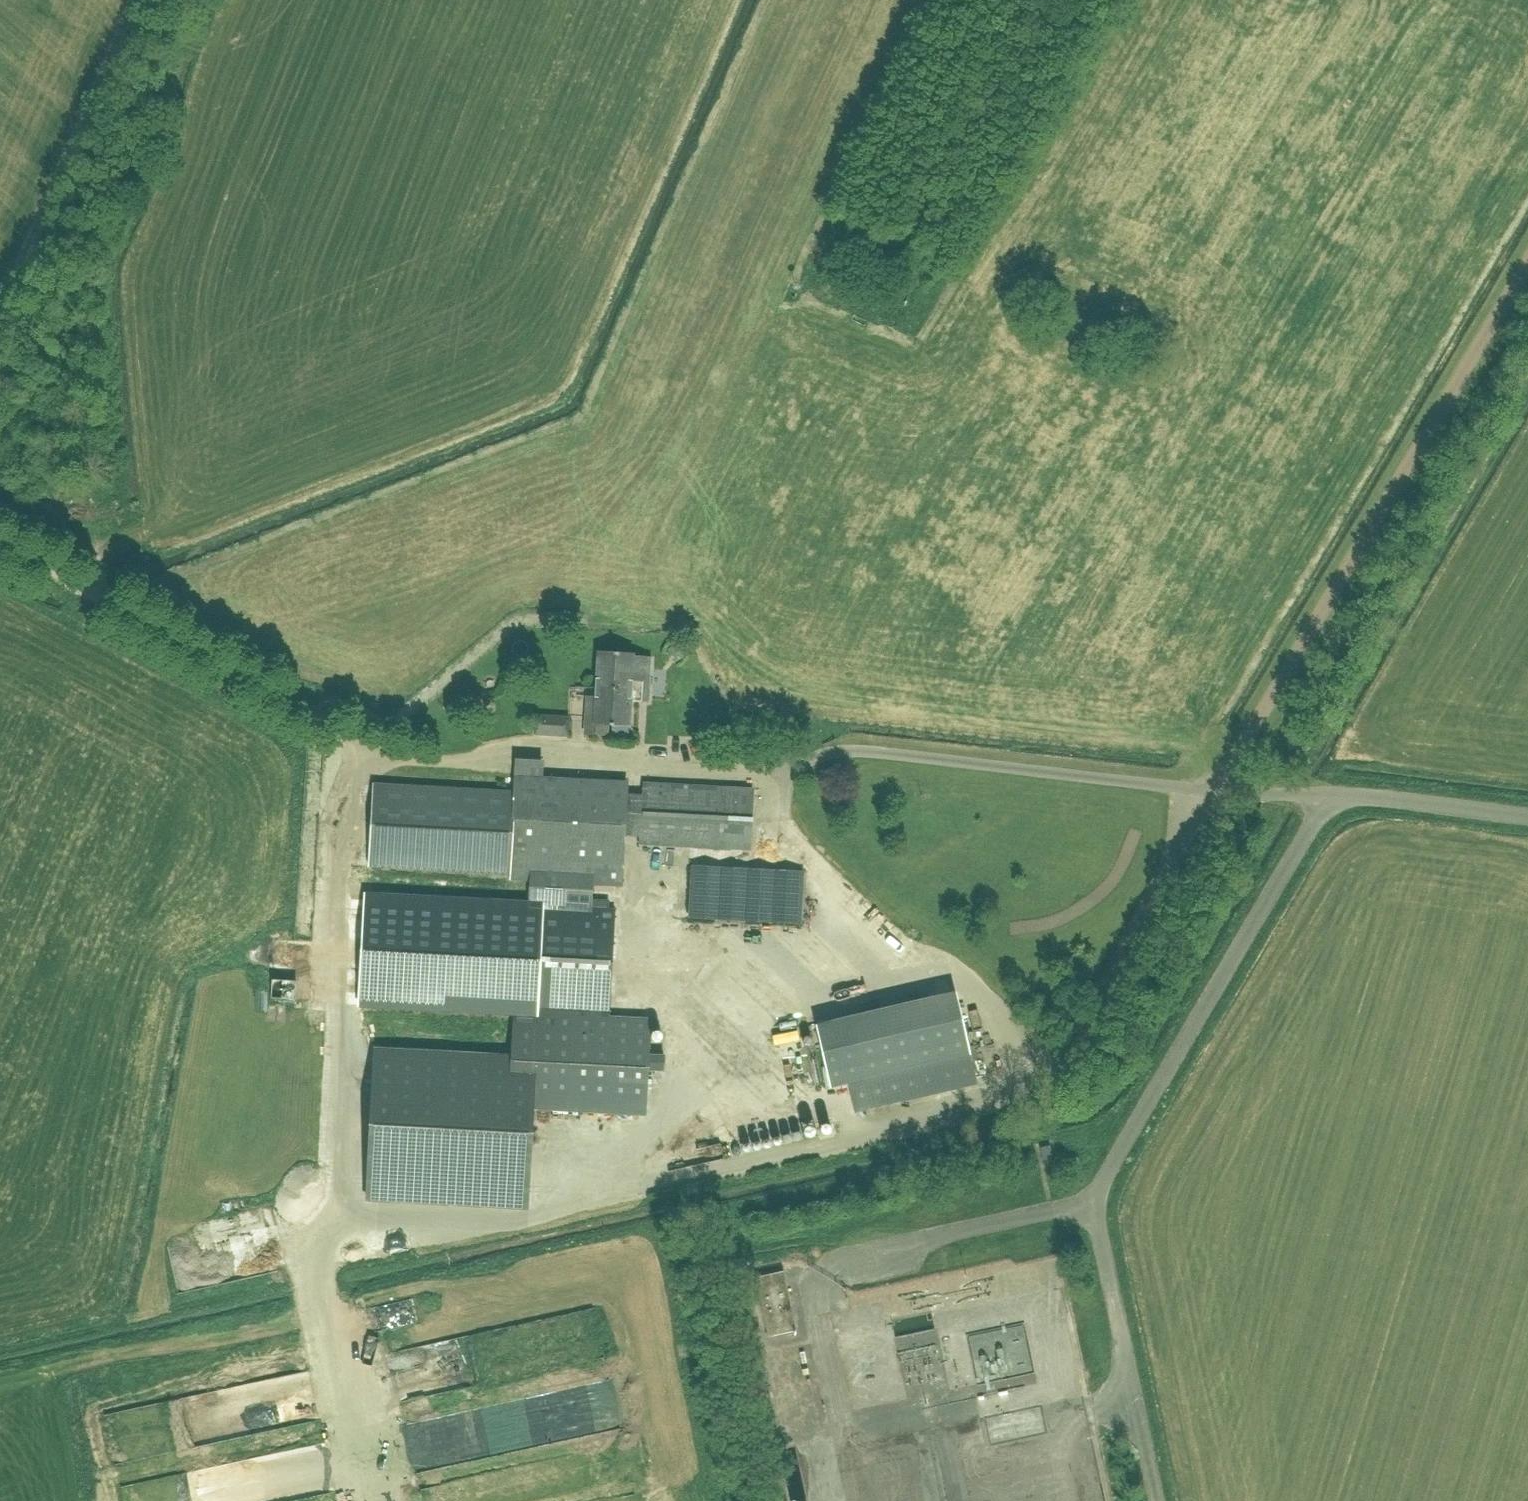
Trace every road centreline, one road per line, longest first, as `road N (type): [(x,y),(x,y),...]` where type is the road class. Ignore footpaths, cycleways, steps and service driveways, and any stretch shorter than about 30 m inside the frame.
road 1 (unclassified): [(1527,261),(1214,792)]
road 2 (unclassified): [(1328,797),(1527,819)]

